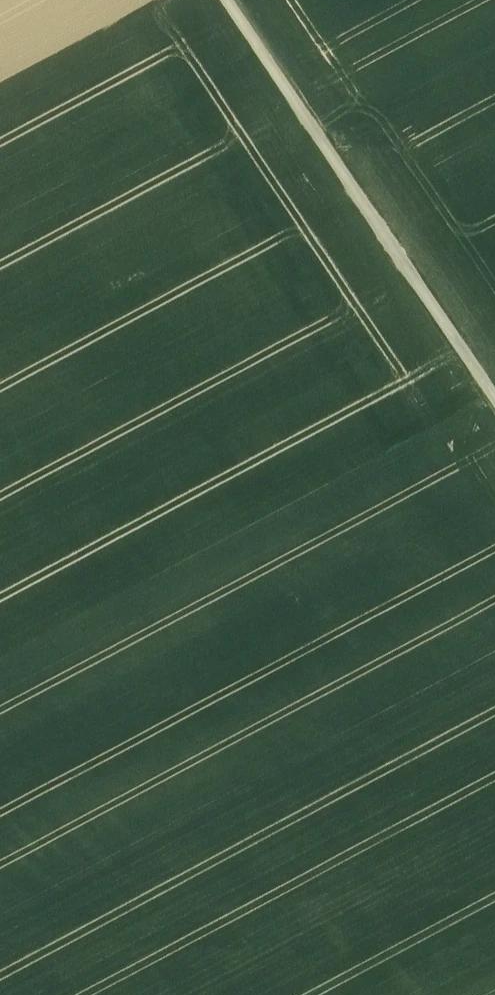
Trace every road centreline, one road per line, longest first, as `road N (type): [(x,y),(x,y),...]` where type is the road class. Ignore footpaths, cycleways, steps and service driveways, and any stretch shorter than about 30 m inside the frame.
road 1 (track): [(227,0),(494,393)]

